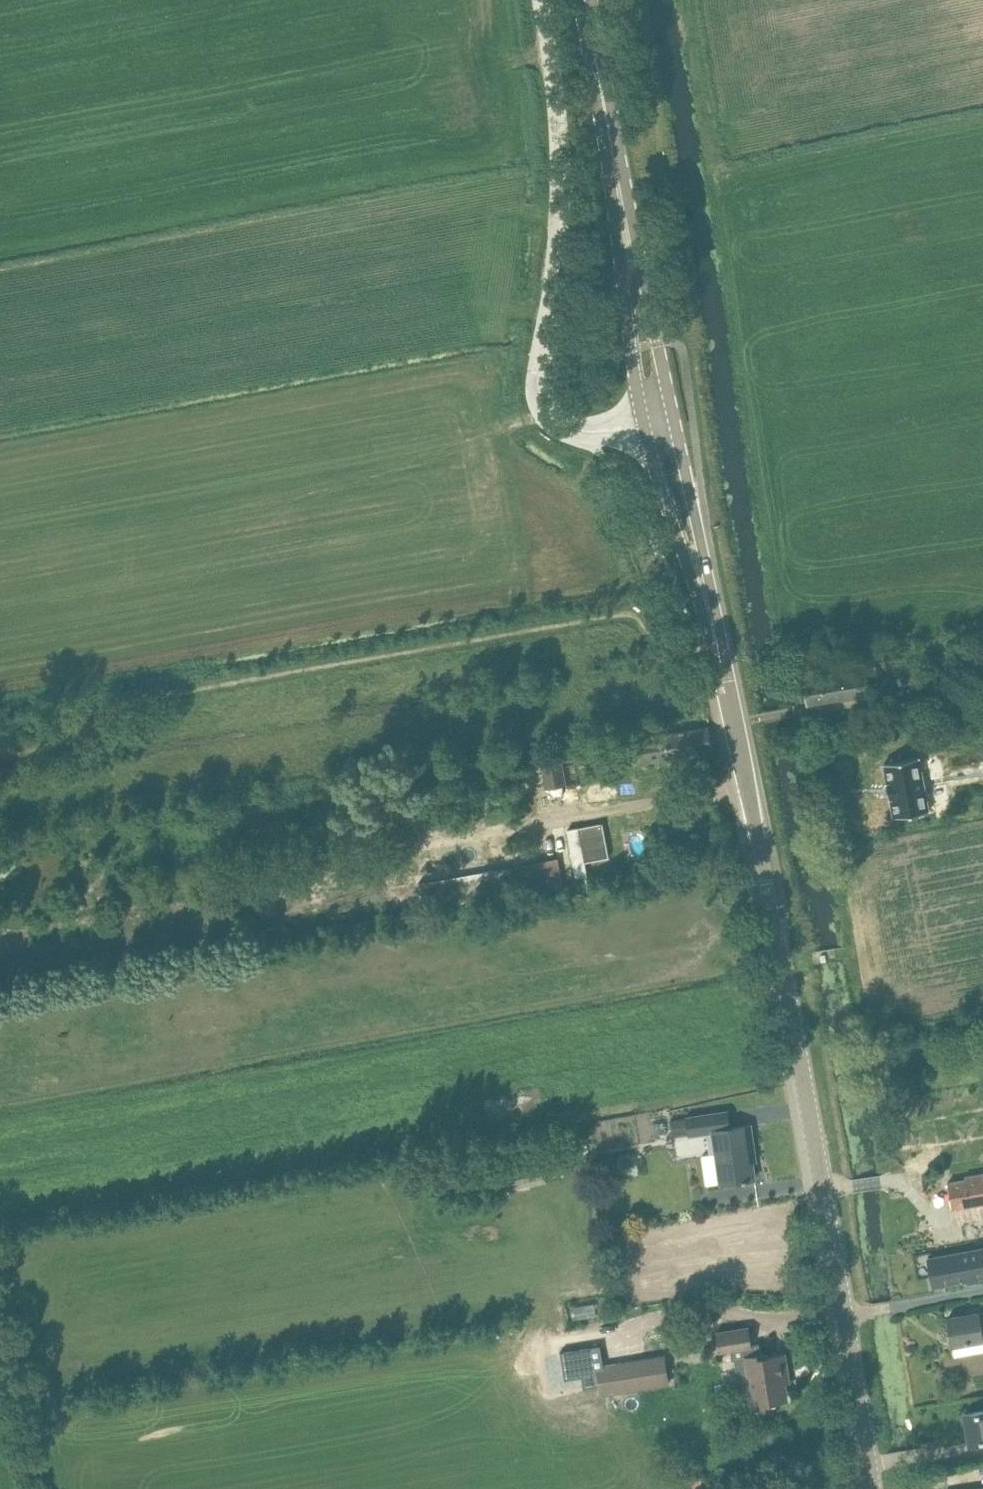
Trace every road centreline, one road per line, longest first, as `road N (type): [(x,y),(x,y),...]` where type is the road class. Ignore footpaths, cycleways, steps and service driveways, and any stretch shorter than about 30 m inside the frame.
road 1 (tertiary): [(873,1488),(801,1048),(716,638)]
road 2 (unclassified): [(643,423),(594,432),(565,426),(540,396),(560,218),(560,141),(540,0)]
road 3 (tertiary): [(614,158),(643,423)]
road 4 (tertiary): [(675,416),(614,158)]
road 5 (tertiary): [(643,423),(716,638)]
road 6 (tertiary): [(716,638),(675,416)]
road 7 (tertiary): [(614,158),(589,0)]

